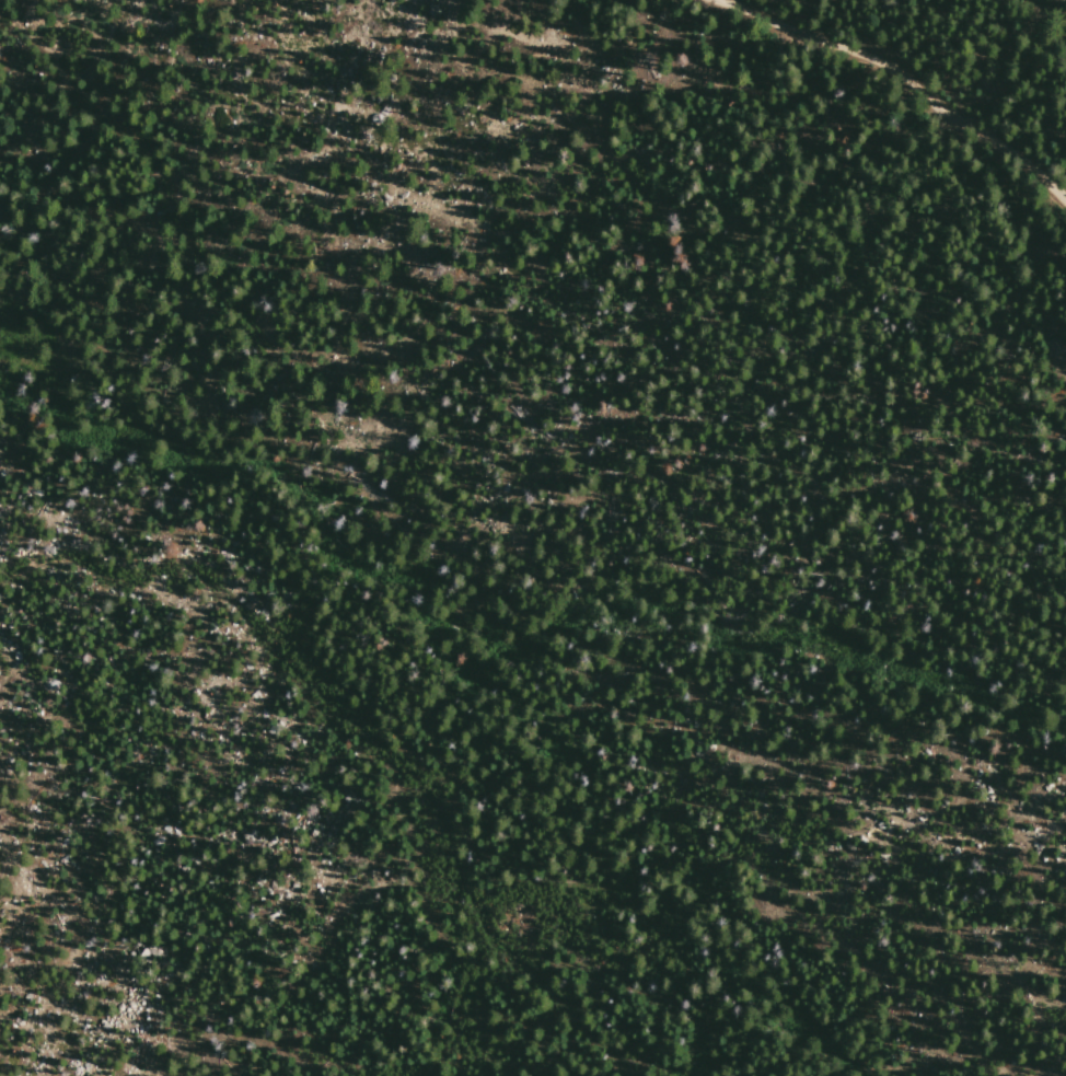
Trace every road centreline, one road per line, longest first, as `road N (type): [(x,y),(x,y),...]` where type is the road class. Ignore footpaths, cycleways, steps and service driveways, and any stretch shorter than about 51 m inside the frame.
road 1 (track): [(637,1075),(477,899),(403,750),(201,575),(44,553),(0,566)]
road 2 (track): [(0,4),(45,46),(62,82),(112,120),(146,196),(278,357),(315,415),(373,441),(475,567)]
road 3 (track): [(1065,200),(891,71),(738,0)]

